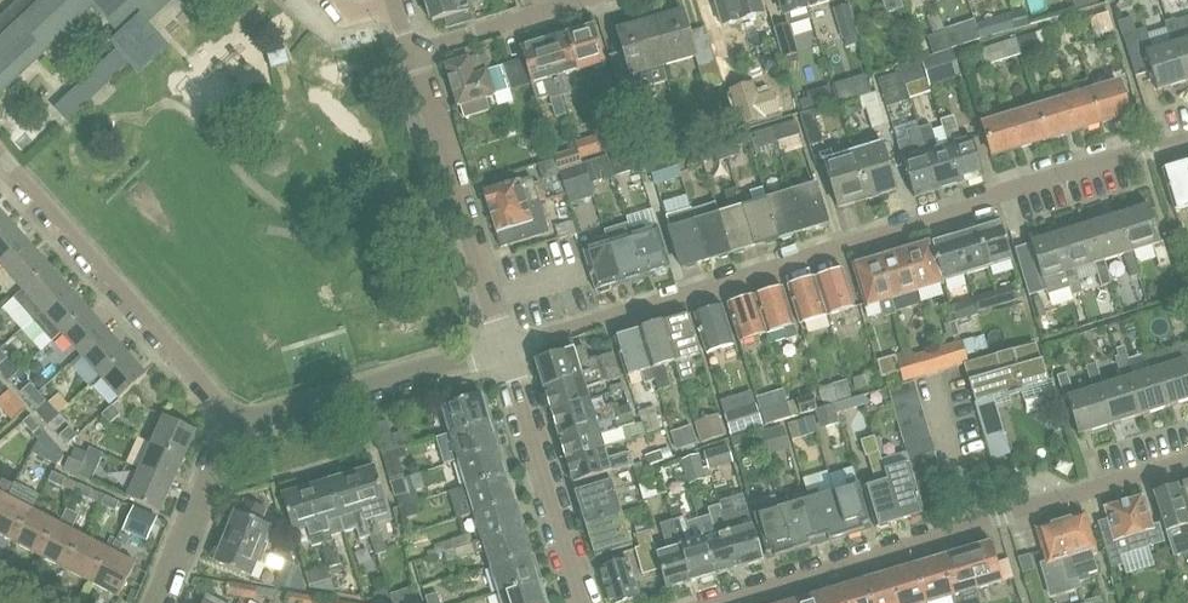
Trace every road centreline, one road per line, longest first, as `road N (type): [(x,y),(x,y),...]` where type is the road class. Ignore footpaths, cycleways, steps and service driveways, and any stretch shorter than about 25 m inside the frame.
road 1 (residential): [(505,346),(1187,141)]
road 2 (residential): [(715,602),(1187,460)]
road 3 (residential): [(232,415),(0,153)]
road 4 (residential): [(505,346),(411,51)]
road 5 (residential): [(505,346),(260,418),(232,415)]
road 6 (residential): [(584,602),(505,346)]
road 7 (residential): [(159,602),(232,415)]
road 8 (residential): [(588,0),(411,51)]

